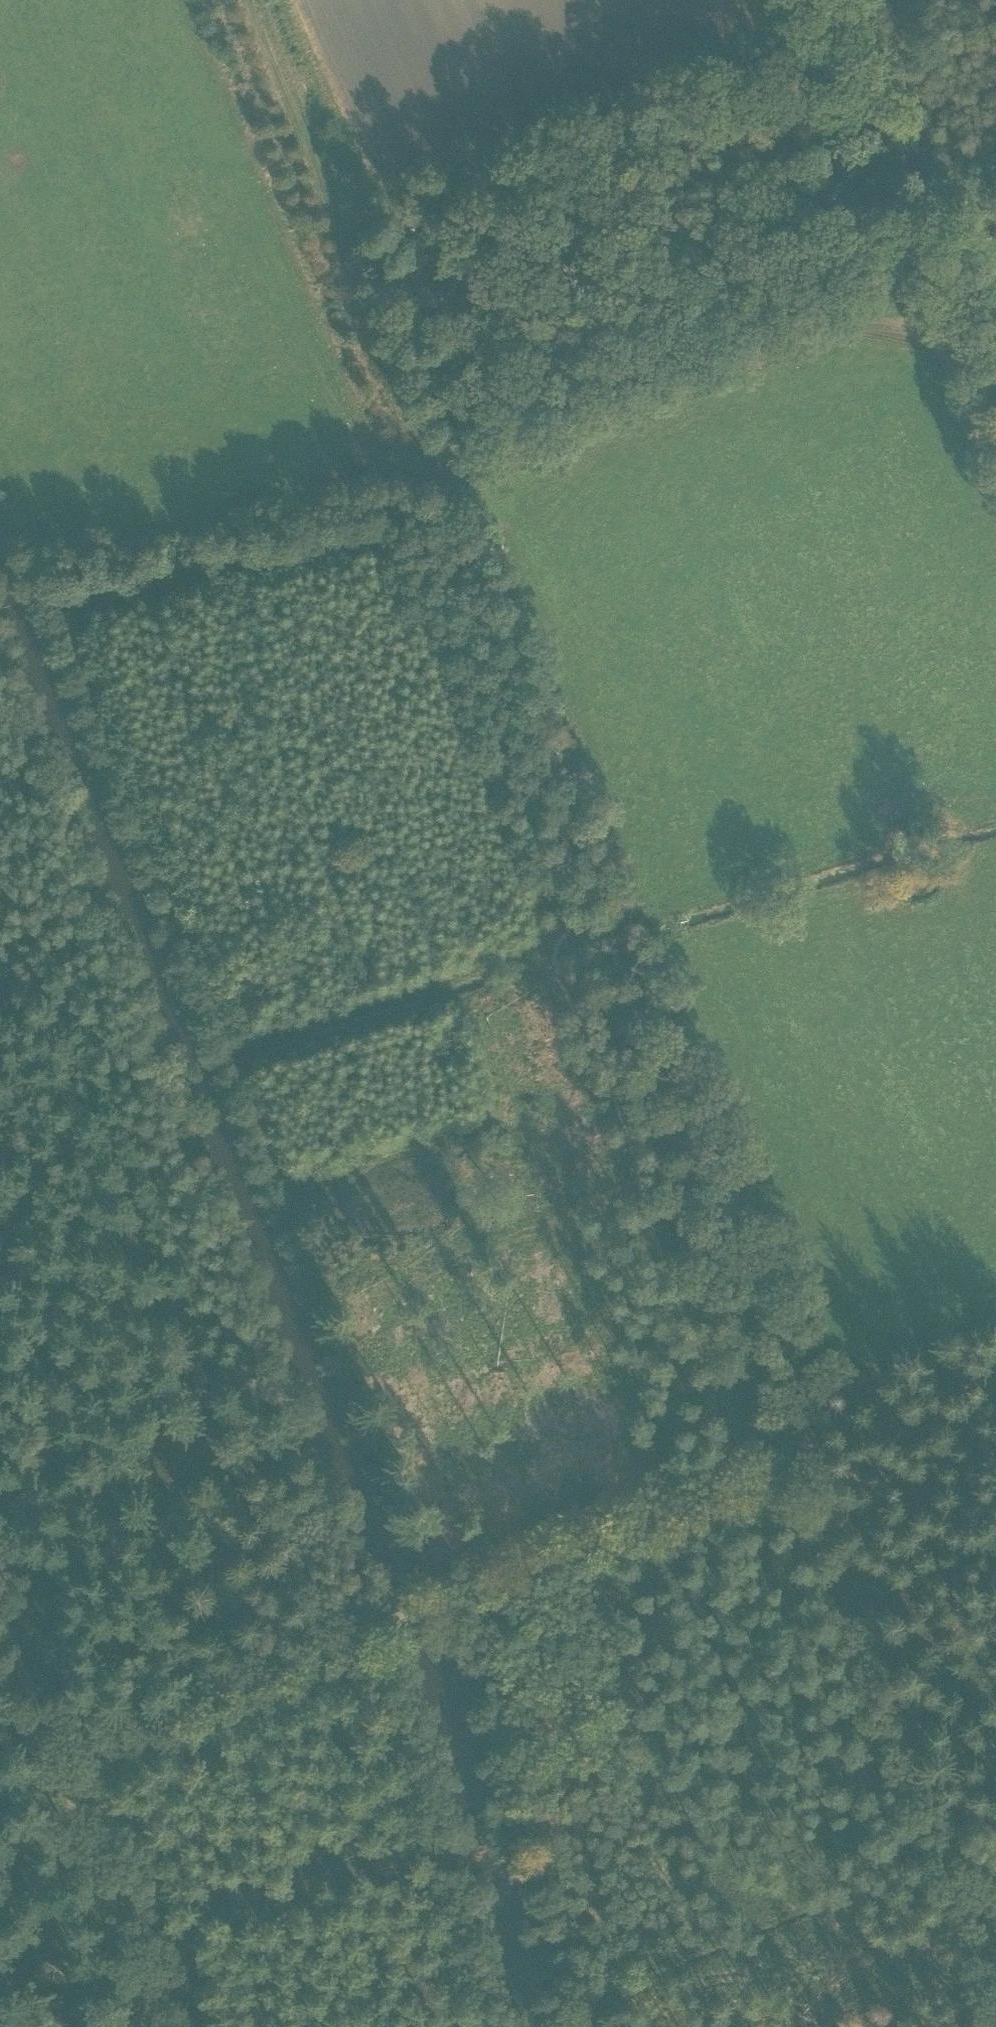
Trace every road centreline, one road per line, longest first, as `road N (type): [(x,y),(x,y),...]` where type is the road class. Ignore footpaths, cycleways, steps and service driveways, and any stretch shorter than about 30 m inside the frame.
road 1 (track): [(55,1756),(157,2026)]
road 2 (track): [(0,1610),(55,1756)]

